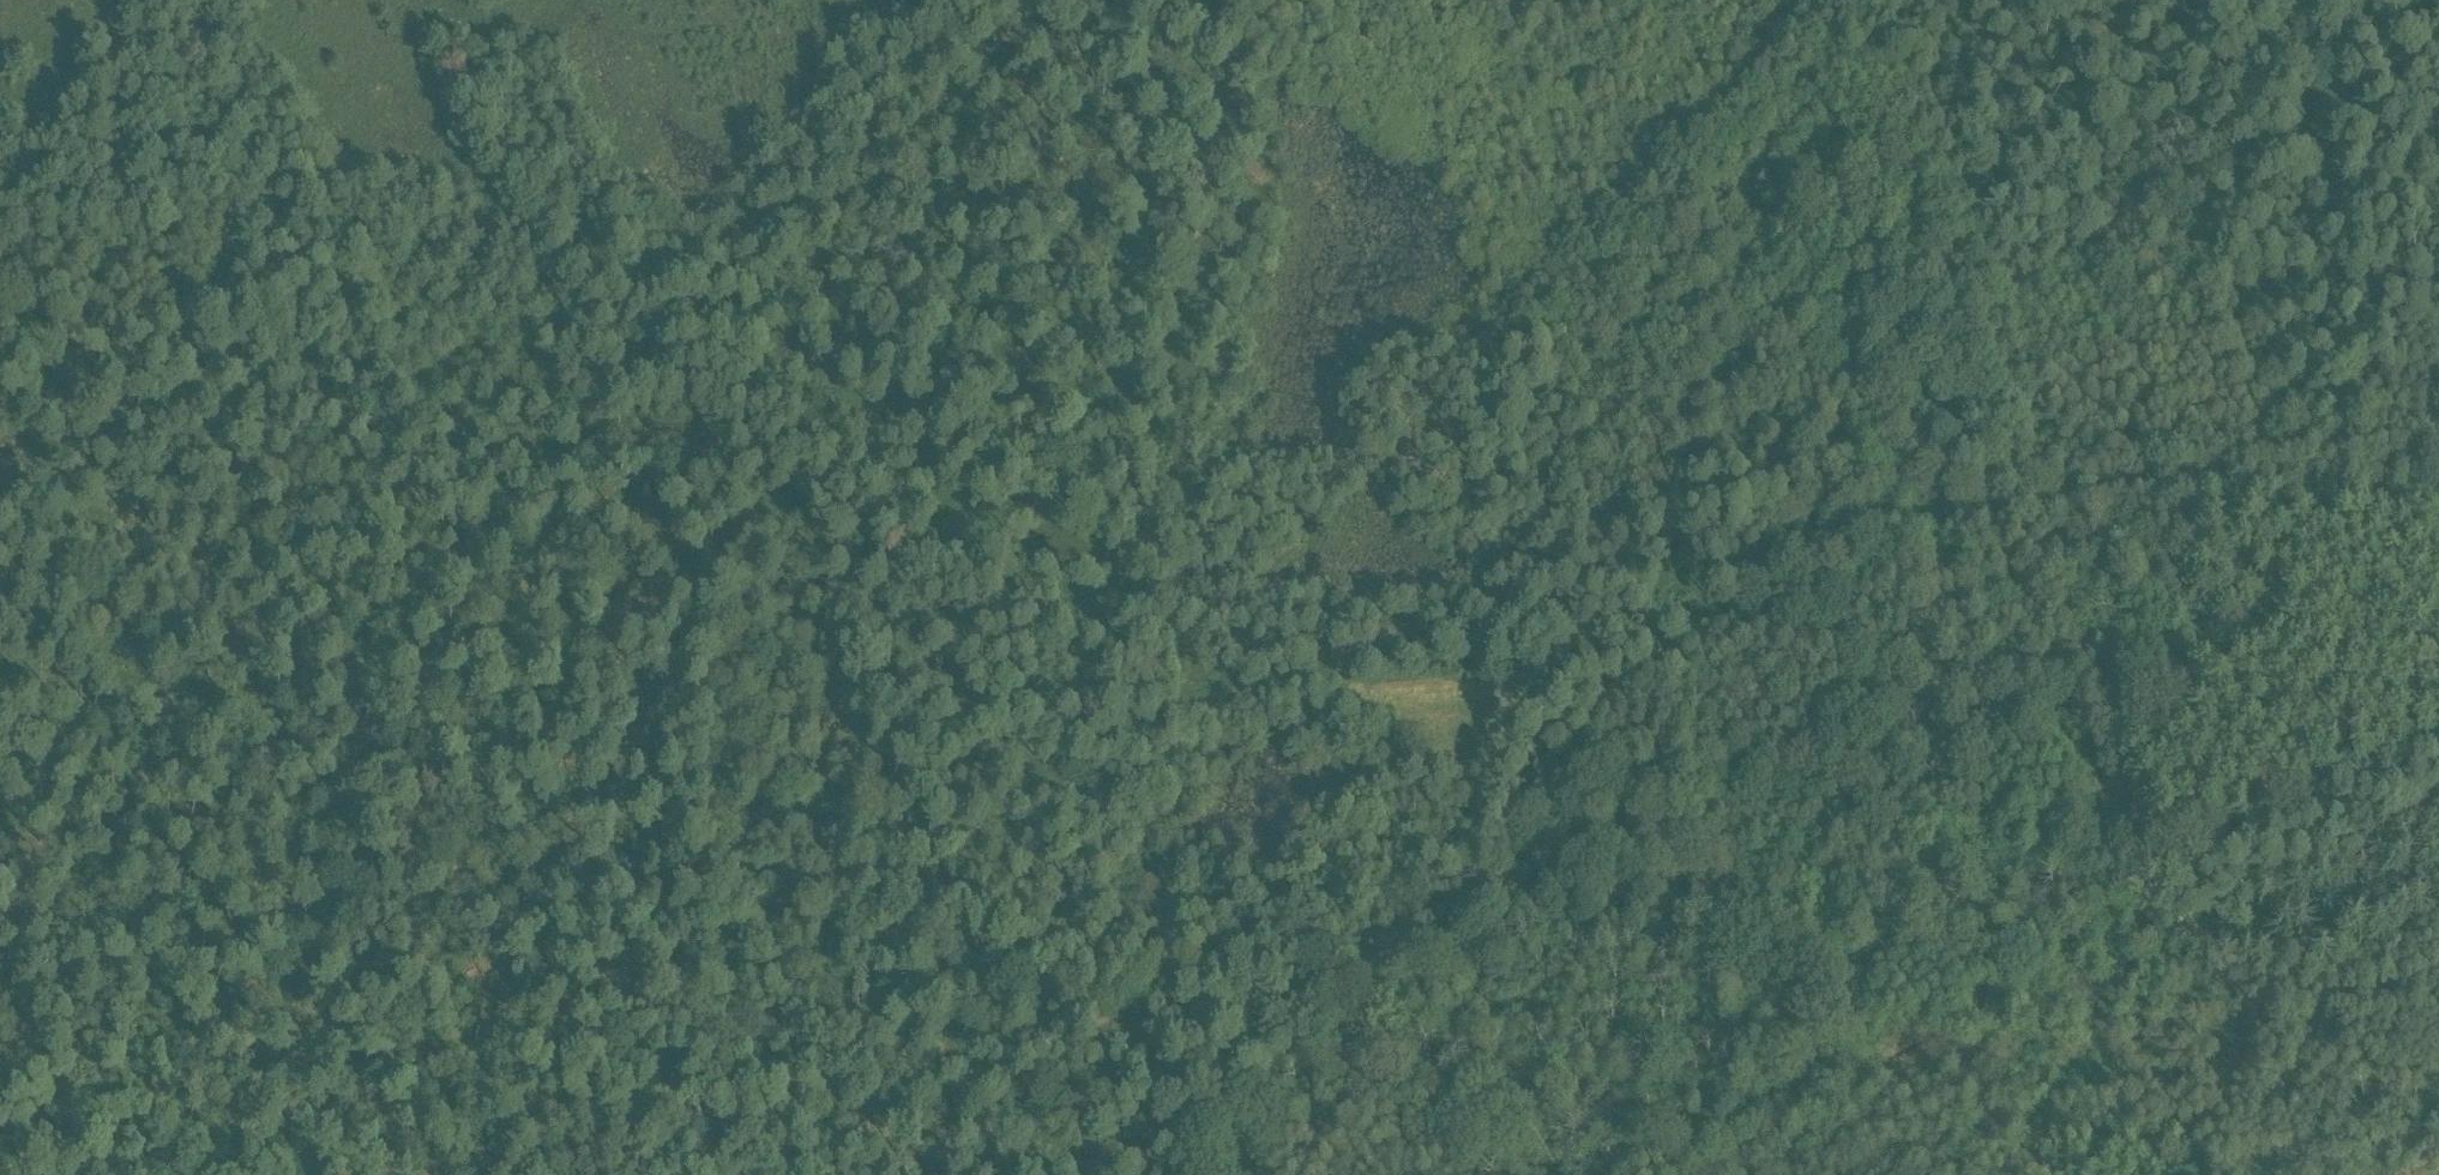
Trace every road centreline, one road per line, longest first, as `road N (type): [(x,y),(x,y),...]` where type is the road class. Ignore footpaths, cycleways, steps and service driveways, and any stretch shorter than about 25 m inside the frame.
road 1 (track): [(0,1045),(983,0)]

